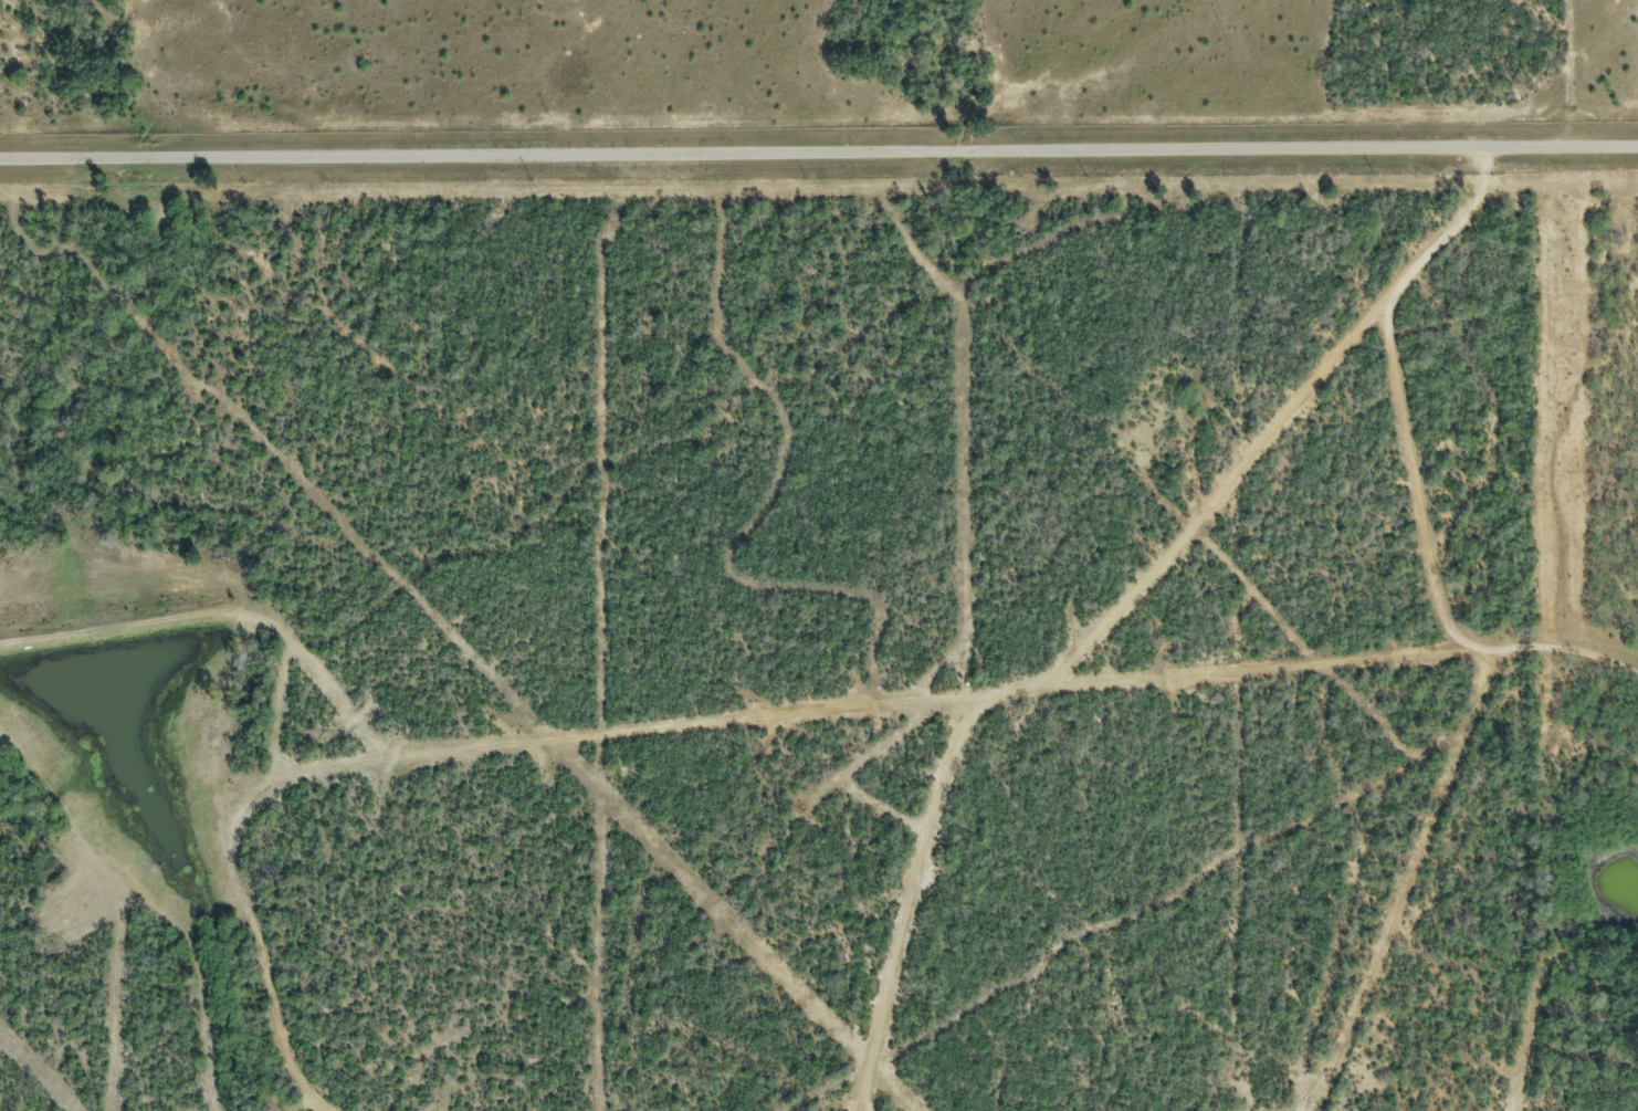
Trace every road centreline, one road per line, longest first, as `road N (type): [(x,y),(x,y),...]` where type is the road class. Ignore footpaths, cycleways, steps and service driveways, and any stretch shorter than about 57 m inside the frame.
road 1 (residential): [(0,161),(1637,150)]

